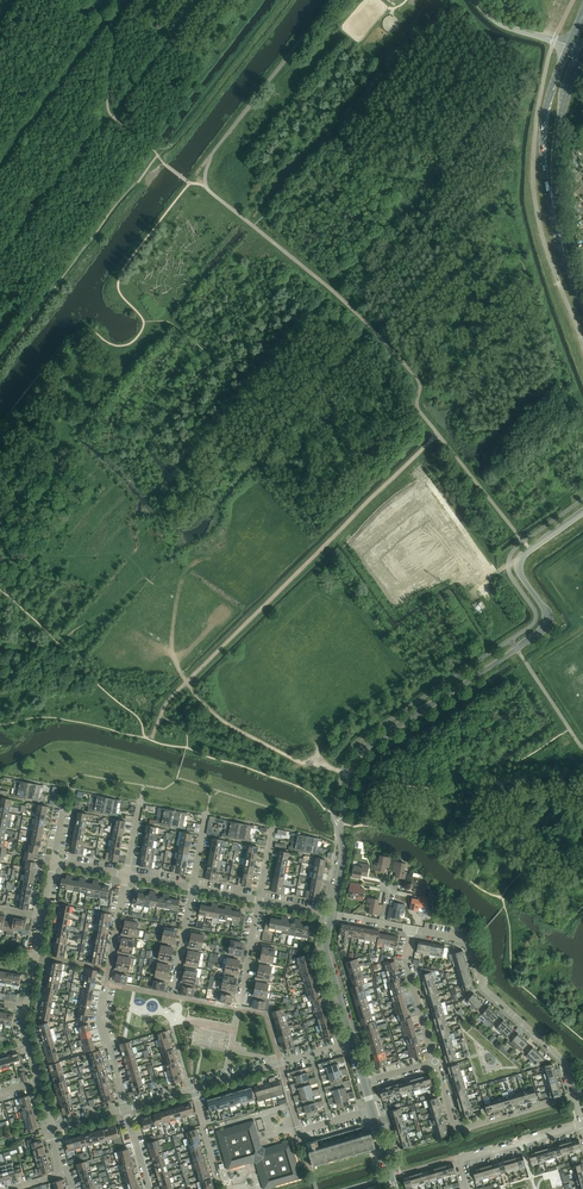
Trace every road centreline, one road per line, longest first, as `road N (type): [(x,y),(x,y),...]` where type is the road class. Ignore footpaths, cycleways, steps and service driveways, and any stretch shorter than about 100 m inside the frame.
road 1 (residential): [(574,1097),(562,1060),(484,987),(470,942),(411,930)]
road 2 (track): [(353,774),(302,762),(234,727),(187,682)]
road 3 (secondary): [(569,45),(542,130),(557,231)]
road 4 (residential): [(574,1097),(460,1129),(436,1061)]
road 5 (secondary): [(557,231),(555,150),(582,56)]
road 6 (residential): [(466,1188),(462,1159),(582,1124)]
road 7 (residential): [(436,1061),(407,962),(411,930)]
road 8 (tertiary): [(353,1042),(327,953),(332,915)]
road 9 (residential): [(126,1109),(101,1020),(107,988)]

